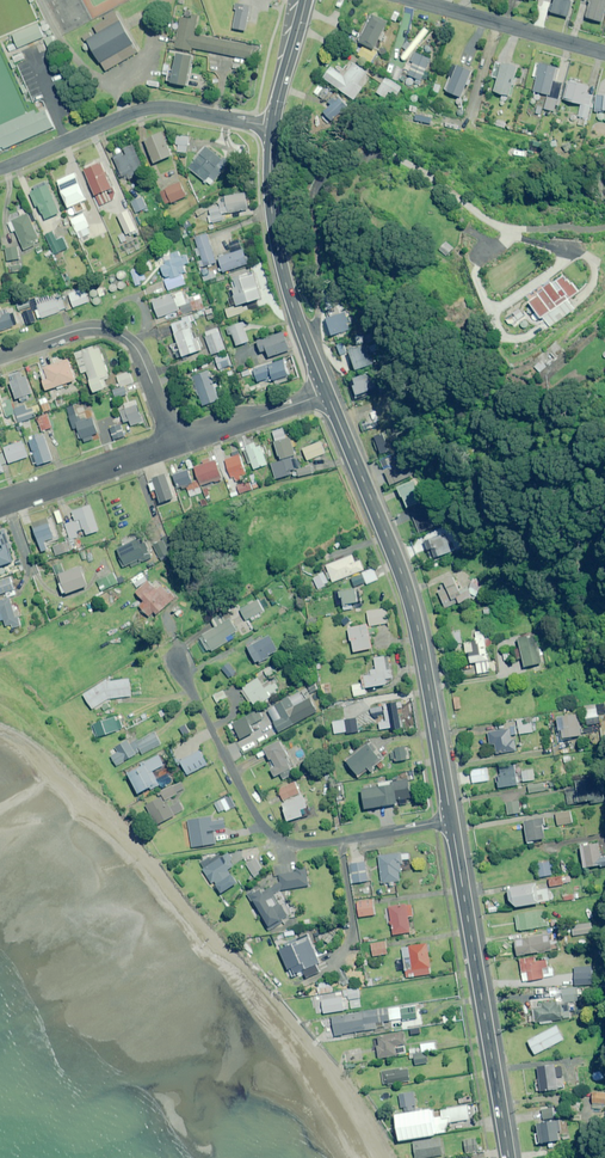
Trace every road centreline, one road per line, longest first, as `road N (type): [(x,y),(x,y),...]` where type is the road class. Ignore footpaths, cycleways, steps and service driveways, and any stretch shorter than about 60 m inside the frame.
road 1 (primary): [(452,820),(409,592),(327,393)]
road 2 (residential): [(178,663),(275,836),(320,844),(452,820)]
road 3 (primary): [(509,1157),(452,820)]
road 4 (residential): [(0,169),(147,108),(273,127)]
road 5 (primary): [(327,393),(278,248),(273,127)]
road 6 (residential): [(0,358),(97,326),(120,335),(136,347),(174,445)]
road 7 (residential): [(604,51),(416,0)]
road 8 (residential): [(174,445),(0,505)]
road 9 (residential): [(327,393),(174,445)]
road 10 (primary): [(273,127),(306,0)]

